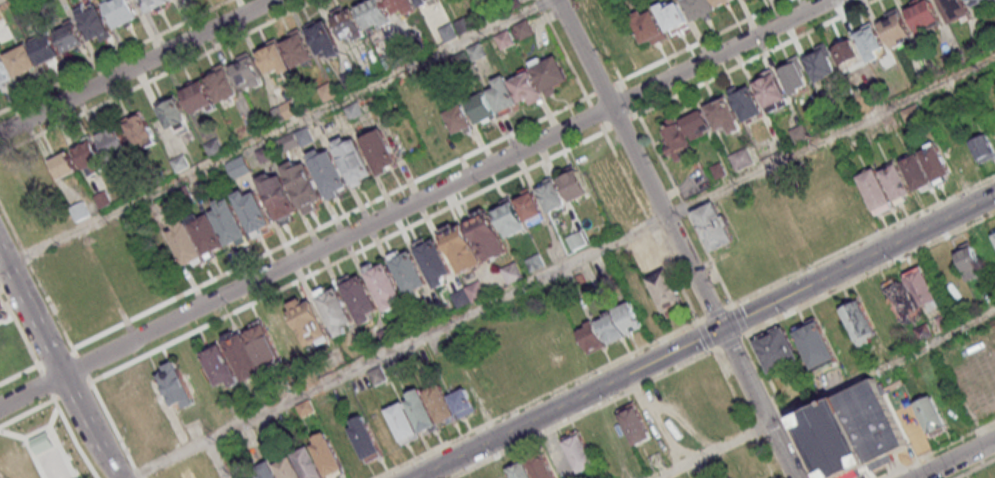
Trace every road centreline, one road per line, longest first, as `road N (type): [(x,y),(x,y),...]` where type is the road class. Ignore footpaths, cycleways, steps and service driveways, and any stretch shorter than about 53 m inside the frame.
road 1 (residential): [(829,0),(0,406)]
road 2 (residential): [(994,194),(413,477)]
road 3 (residential): [(794,477),(556,0)]
road 4 (residential): [(271,0),(0,132)]
road 5 (tertiary): [(121,477),(0,253)]

